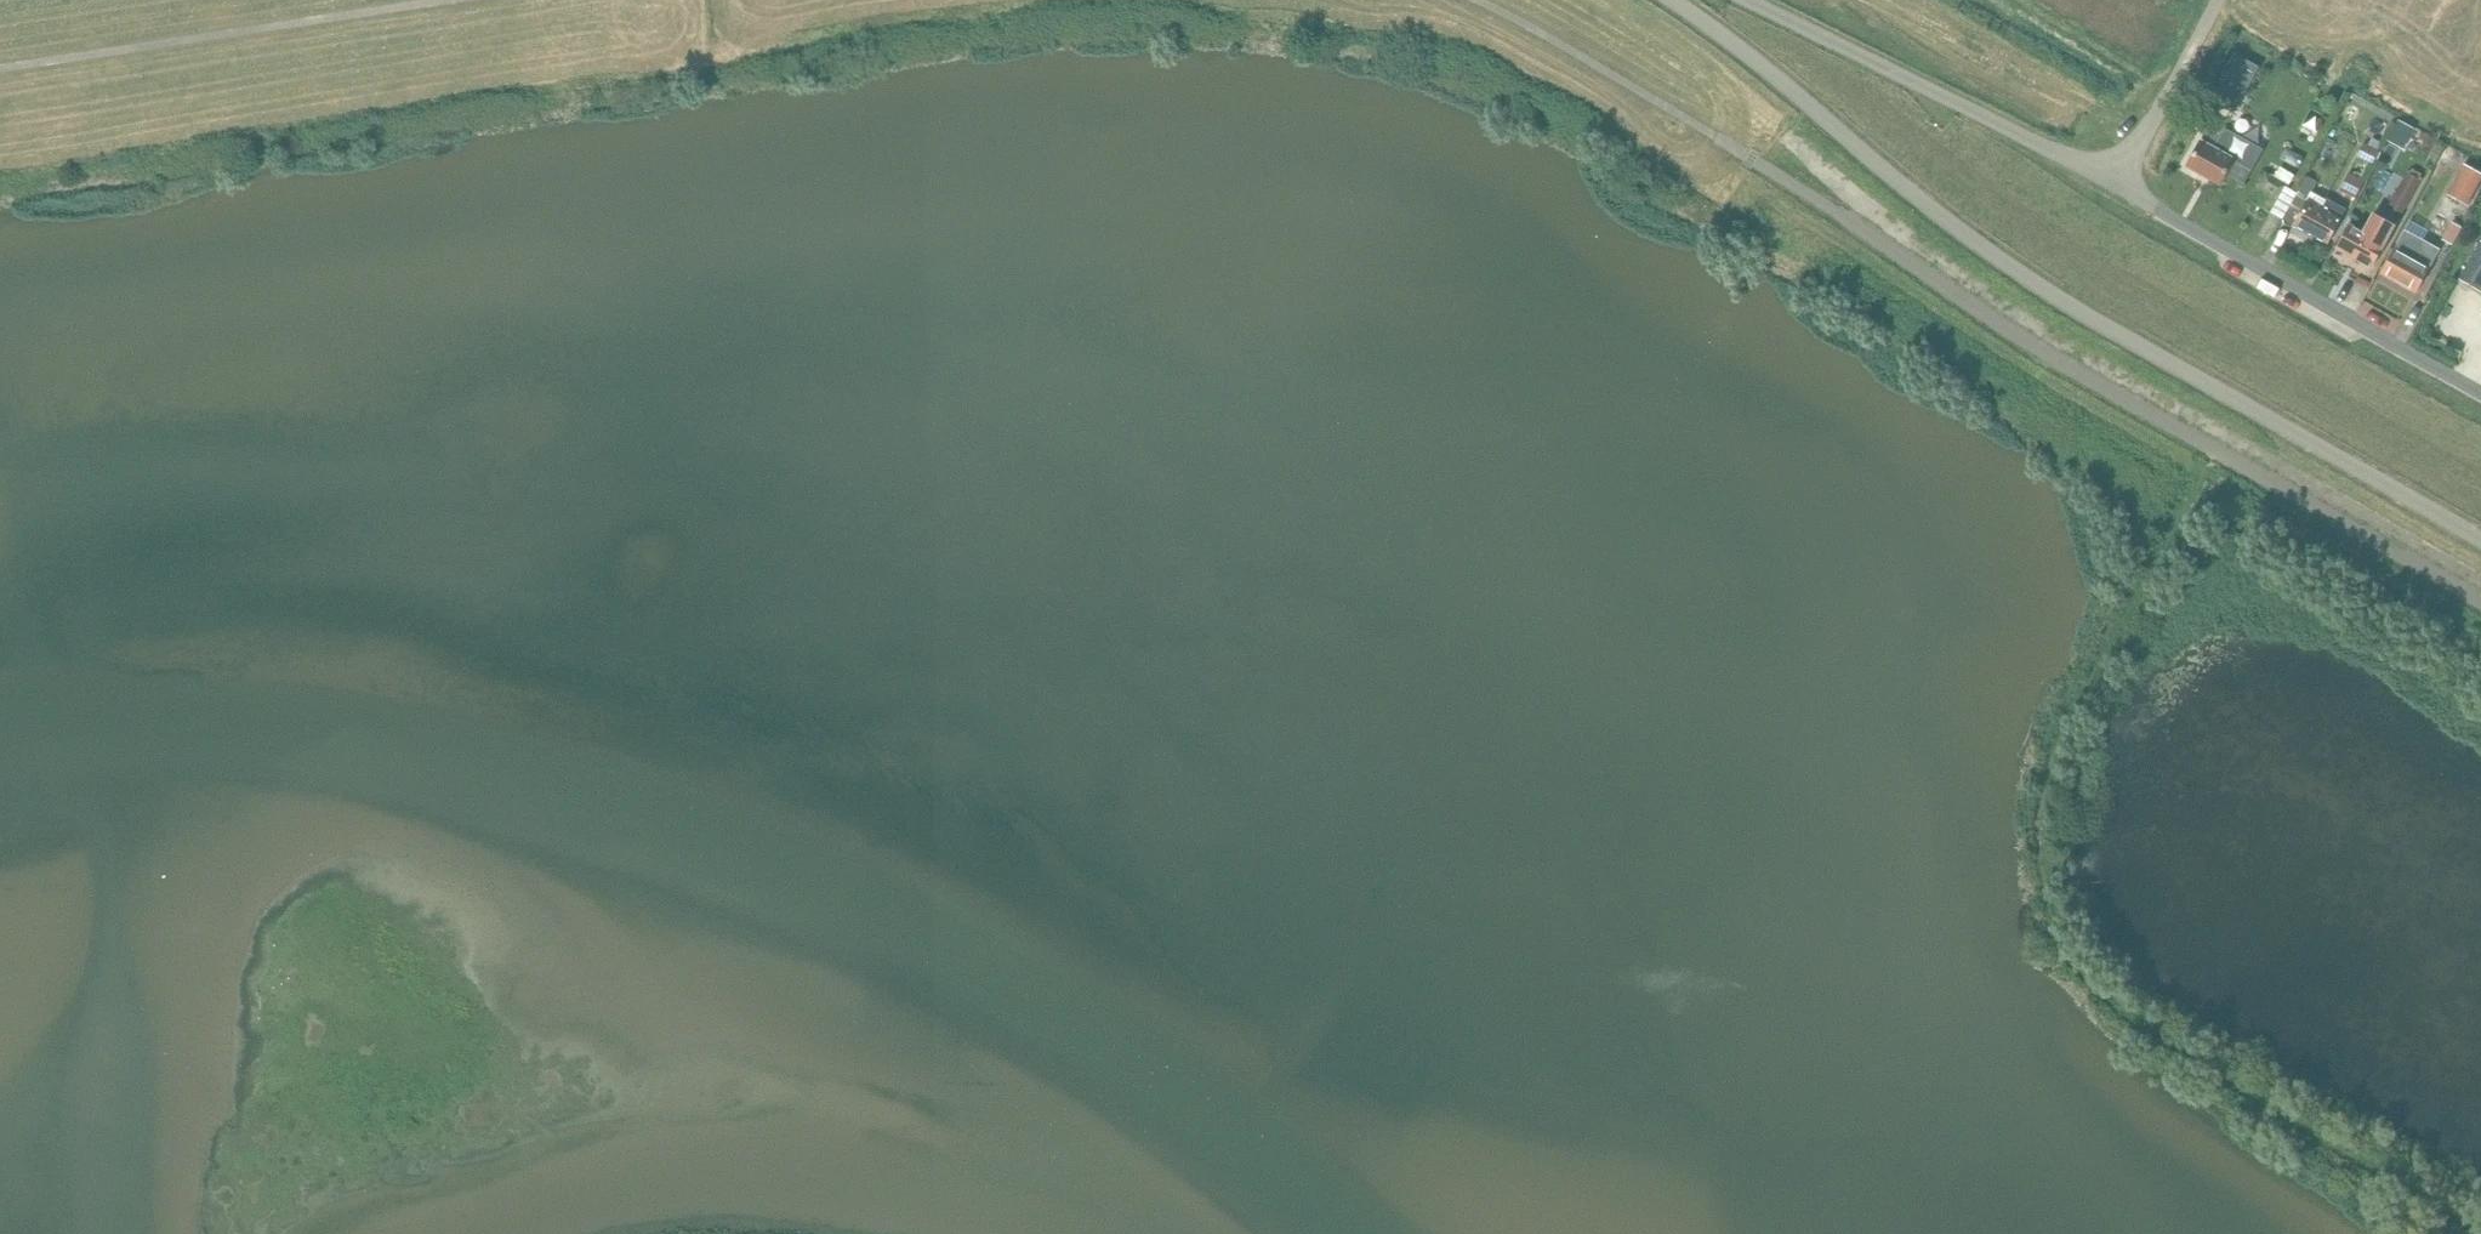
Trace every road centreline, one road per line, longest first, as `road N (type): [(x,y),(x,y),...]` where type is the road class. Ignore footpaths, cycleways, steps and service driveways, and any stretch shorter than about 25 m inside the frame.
road 1 (unclassified): [(1673,0),(1981,246),(2093,320),(2480,539)]
road 2 (residential): [(2480,392),(2113,184),(1747,0)]
road 3 (track): [(1981,45),(2140,141)]

